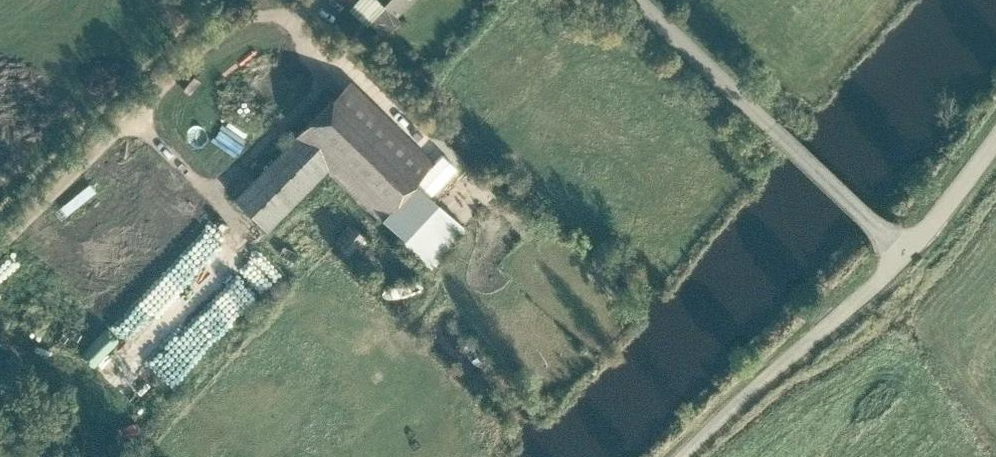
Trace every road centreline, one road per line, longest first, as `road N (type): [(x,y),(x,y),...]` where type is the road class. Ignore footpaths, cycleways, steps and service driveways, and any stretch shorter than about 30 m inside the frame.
road 1 (track): [(299,0),(240,14),(0,263)]
road 2 (unclassified): [(901,251),(633,0)]
road 3 (residential): [(679,456),(901,251)]
road 4 (unclassified): [(901,251),(995,148)]

